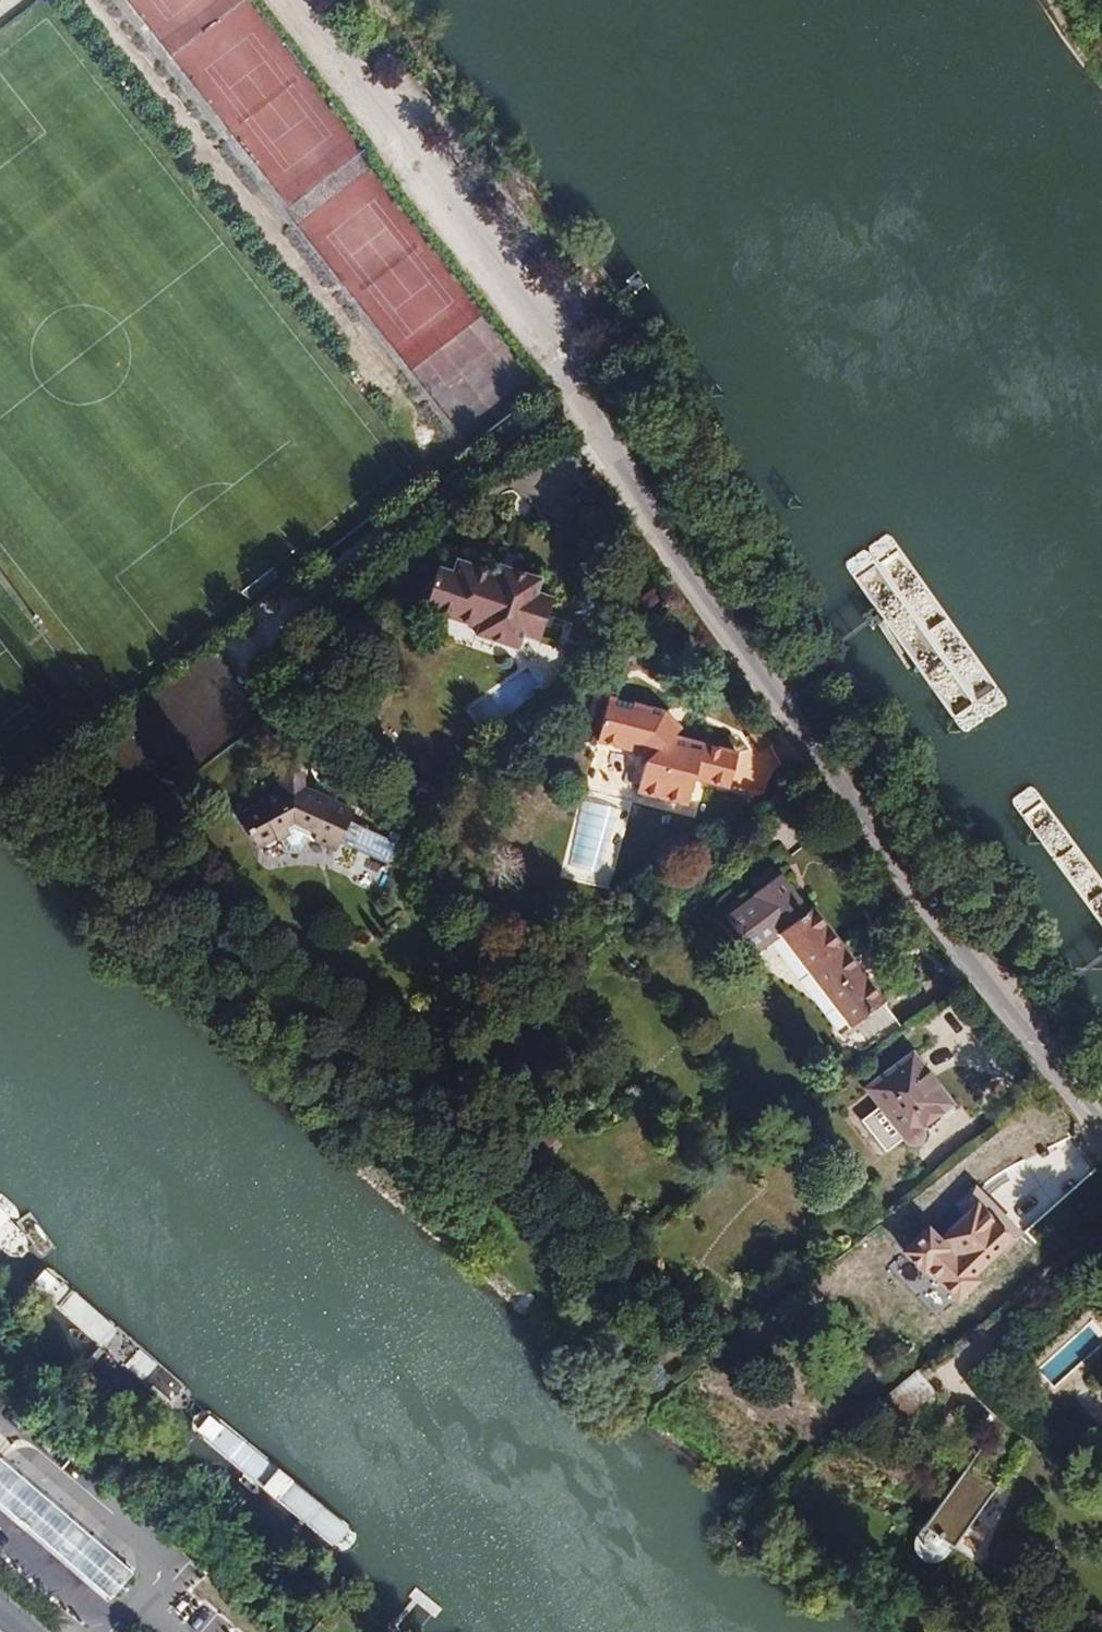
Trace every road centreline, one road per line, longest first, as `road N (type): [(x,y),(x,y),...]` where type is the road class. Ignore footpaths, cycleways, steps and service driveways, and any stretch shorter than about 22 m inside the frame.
road 1 (unclassified): [(289,0),(555,350),(1021,1009),(1101,1110)]

